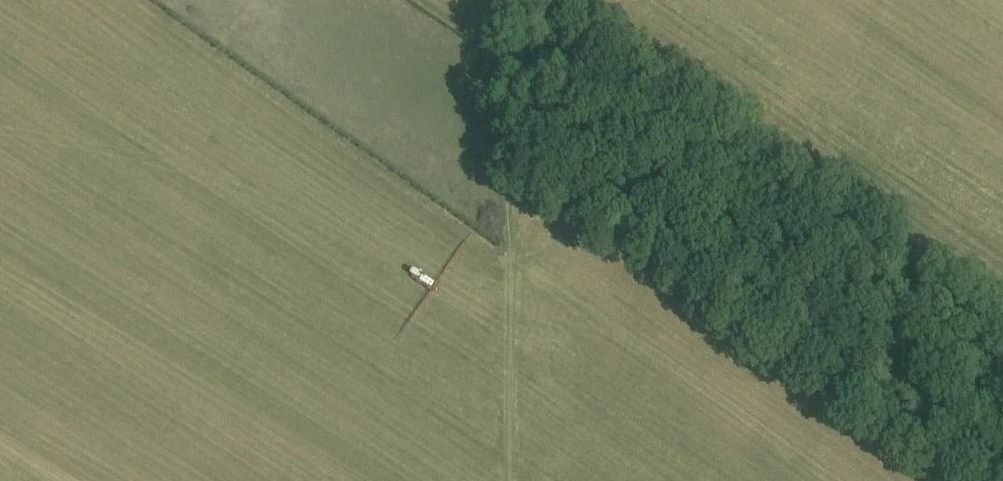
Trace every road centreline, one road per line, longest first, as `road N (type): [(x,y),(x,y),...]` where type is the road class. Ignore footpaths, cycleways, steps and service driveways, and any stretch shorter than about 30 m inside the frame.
road 1 (track): [(515,49),(506,108),(507,480)]

